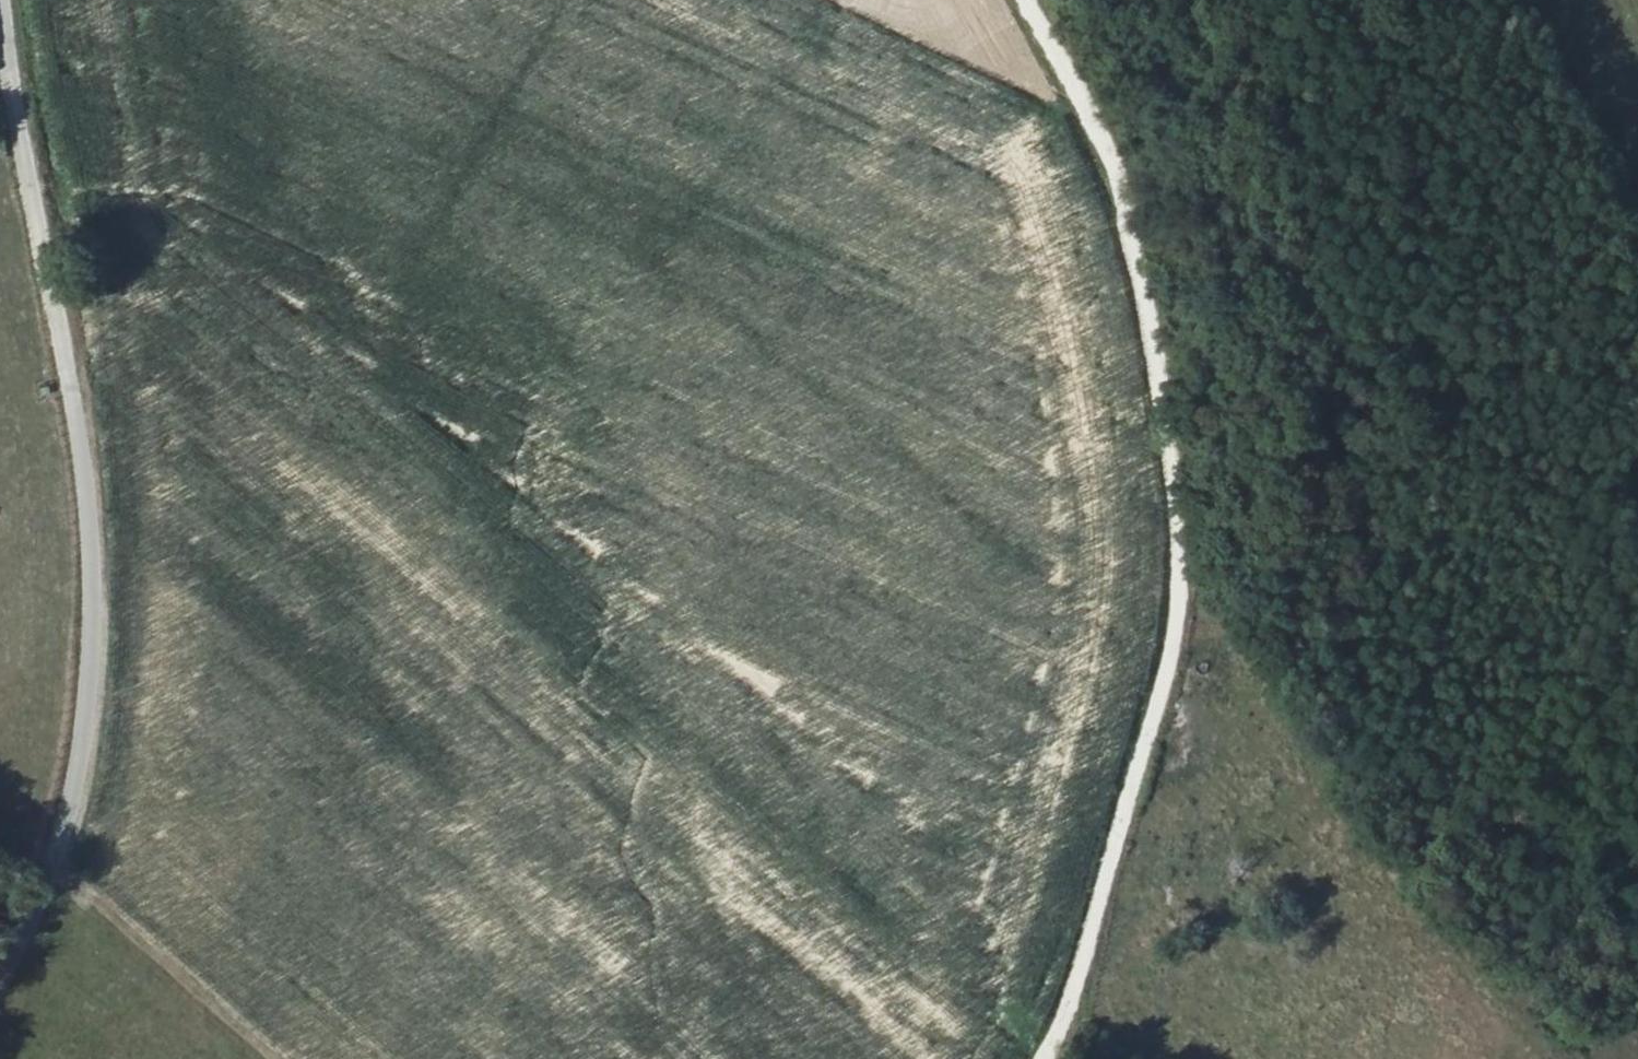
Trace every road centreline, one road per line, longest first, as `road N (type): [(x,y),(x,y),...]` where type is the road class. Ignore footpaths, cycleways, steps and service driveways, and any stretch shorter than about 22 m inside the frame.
road 1 (track): [(1026,0),(1101,131),(1192,599),(1079,996),(1029,1058)]
road 2 (unclassified): [(0,992),(58,845),(83,742),(92,647),(90,529),(71,382),(0,37)]

